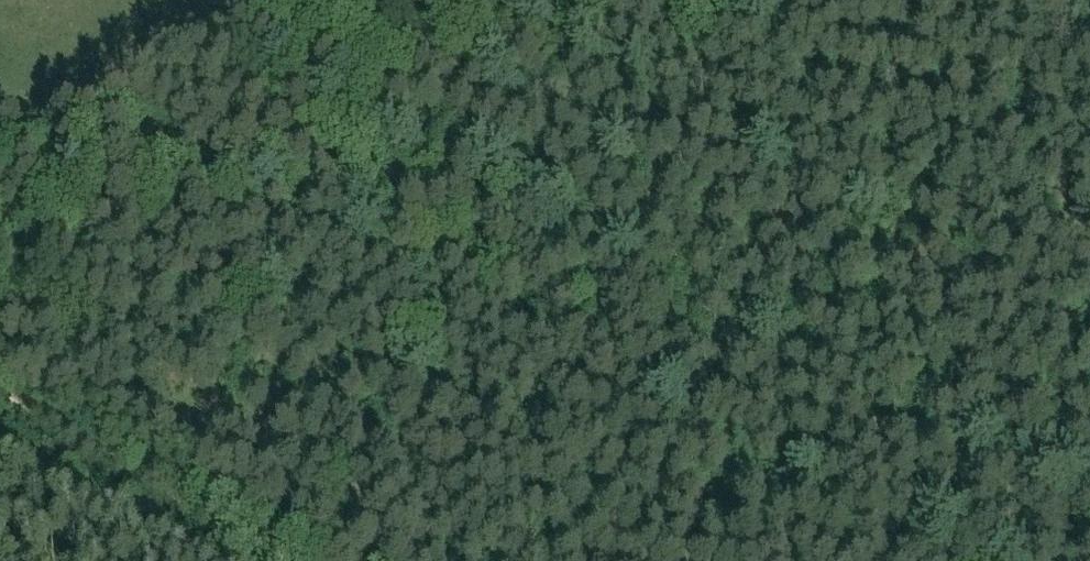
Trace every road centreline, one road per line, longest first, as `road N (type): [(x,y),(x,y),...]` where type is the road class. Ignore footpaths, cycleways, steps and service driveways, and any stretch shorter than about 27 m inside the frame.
road 1 (track): [(353,560),(34,397),(0,363)]
road 2 (track): [(0,397),(112,467),(296,560)]

